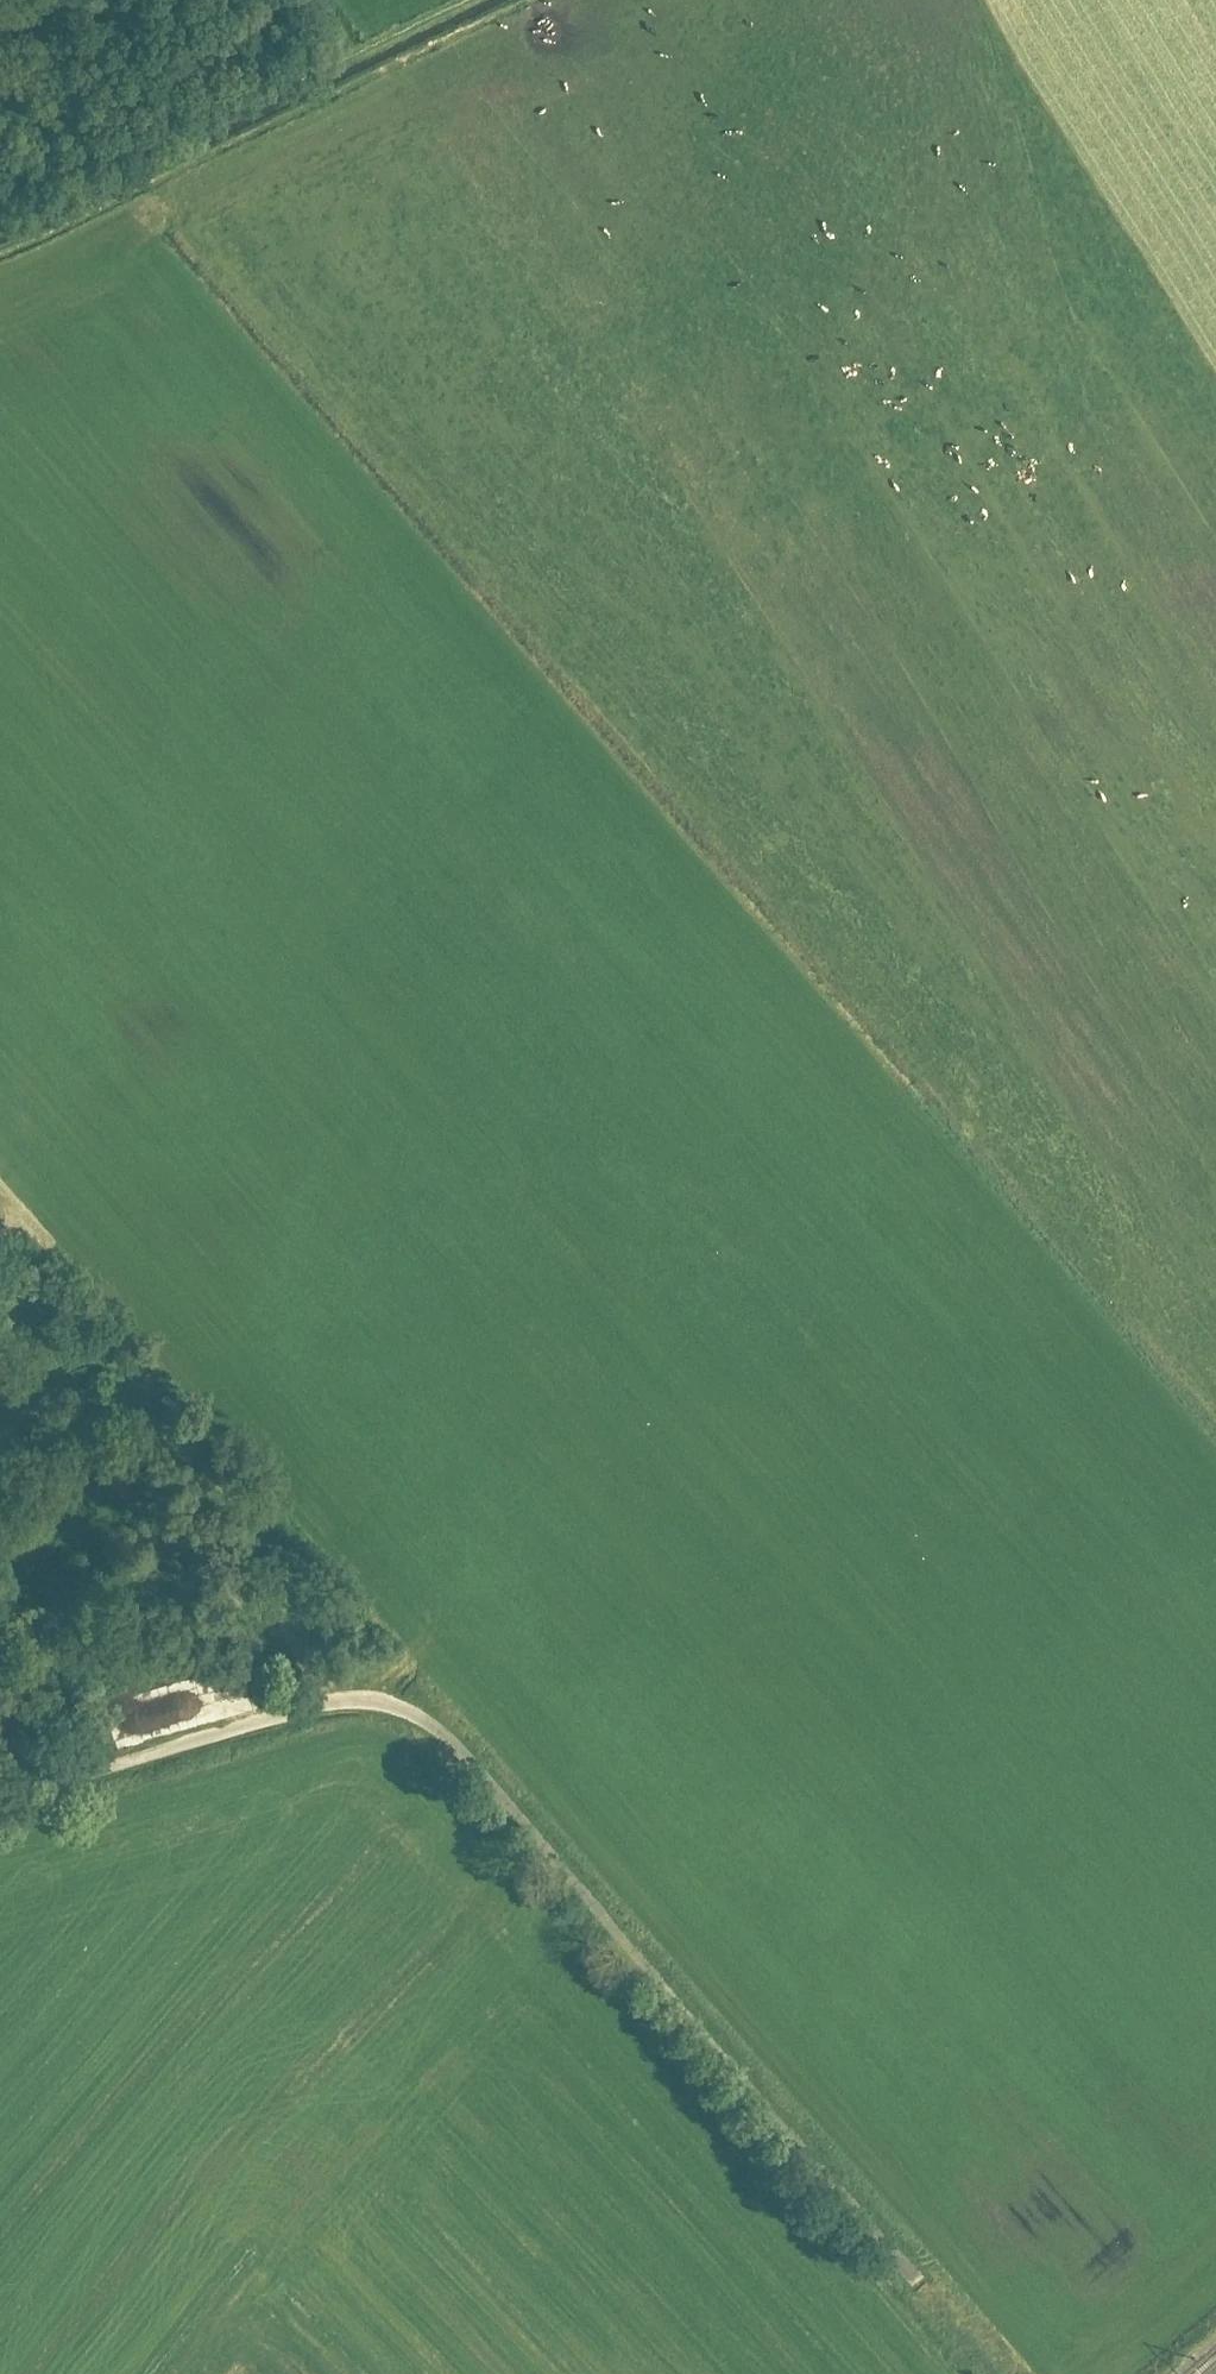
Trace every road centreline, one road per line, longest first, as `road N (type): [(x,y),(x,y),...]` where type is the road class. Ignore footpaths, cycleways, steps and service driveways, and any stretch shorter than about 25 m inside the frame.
road 1 (unclassified): [(994,2373),(417,1708),(388,1698),(317,1704),(0,1804)]
road 2 (track): [(0,1396),(276,1610),(337,1702)]

